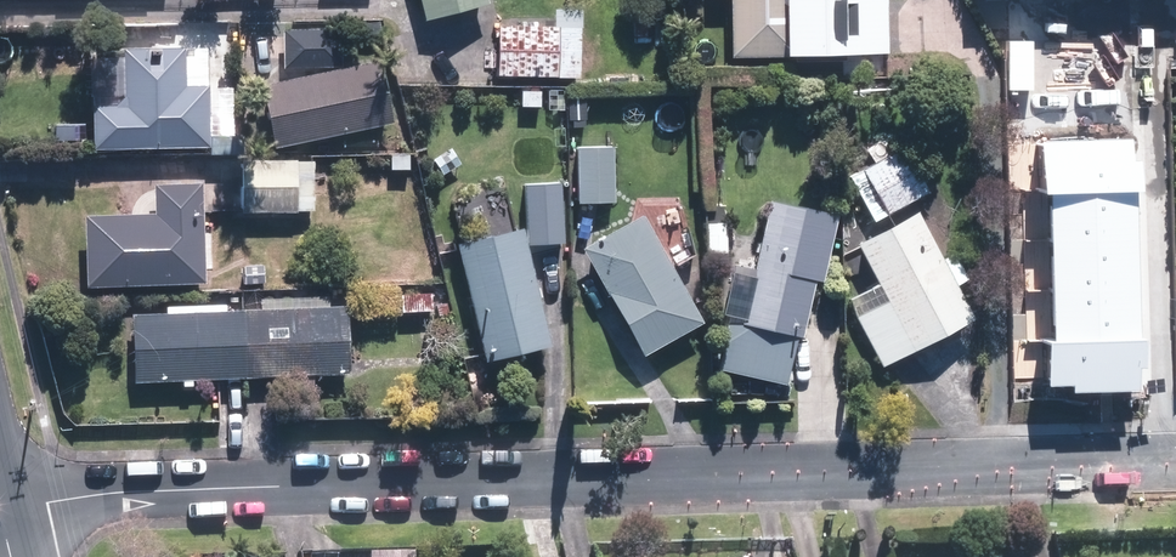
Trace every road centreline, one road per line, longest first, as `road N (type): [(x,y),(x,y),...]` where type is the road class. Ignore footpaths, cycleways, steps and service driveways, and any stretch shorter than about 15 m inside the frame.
road 1 (residential): [(1175,461),(147,491),(0,518)]

